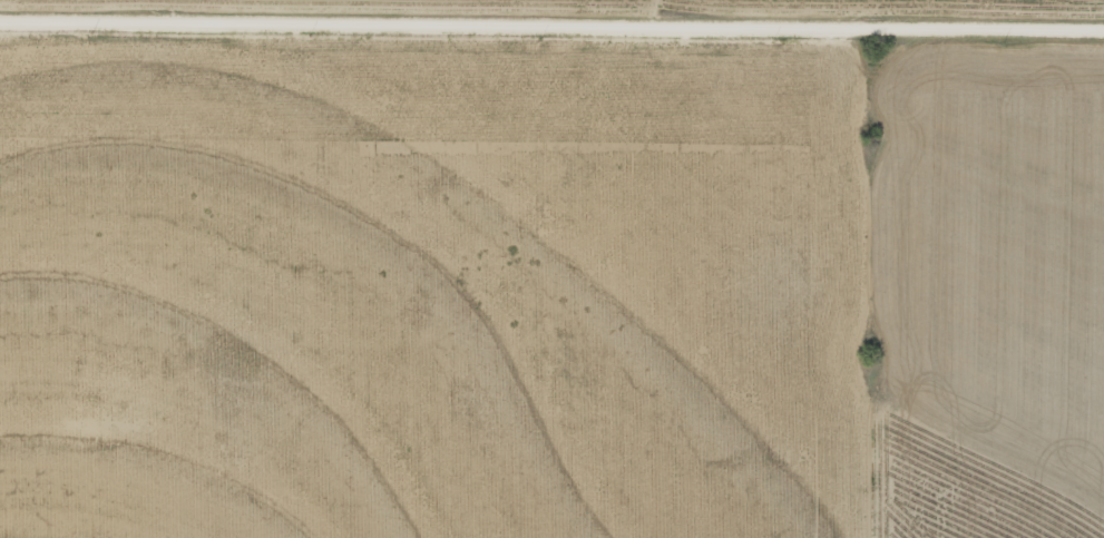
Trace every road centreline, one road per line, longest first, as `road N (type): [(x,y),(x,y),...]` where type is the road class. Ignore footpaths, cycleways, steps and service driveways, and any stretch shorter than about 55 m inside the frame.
road 1 (residential): [(0,30),(1103,37)]

